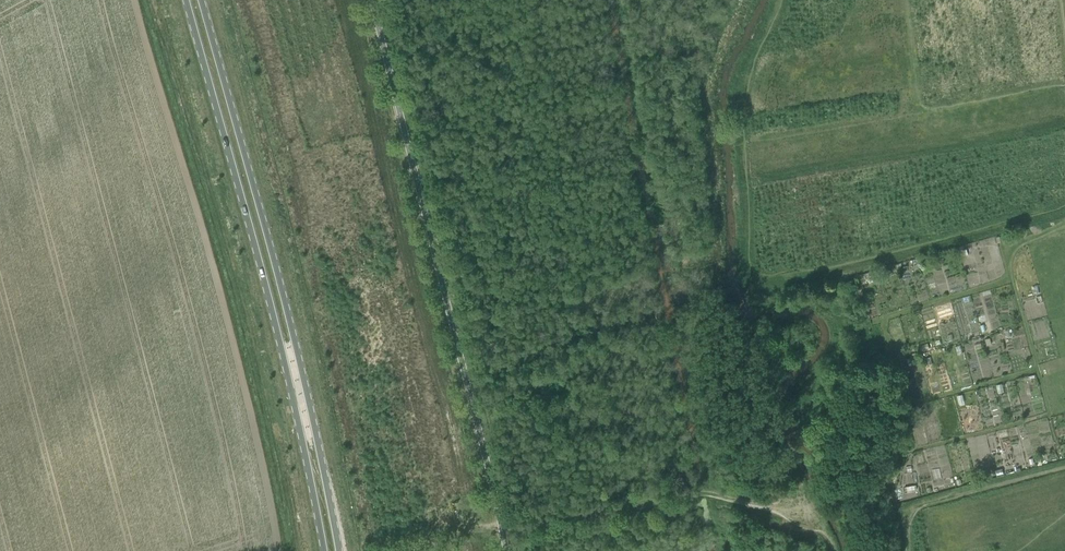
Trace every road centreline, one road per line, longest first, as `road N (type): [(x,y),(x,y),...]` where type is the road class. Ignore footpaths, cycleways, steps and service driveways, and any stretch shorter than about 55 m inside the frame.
road 1 (primary): [(339,550),(291,326),(201,0)]
road 2 (primary): [(187,0),(251,228),(325,550)]
road 3 (track): [(500,525),(683,494),(788,465)]

